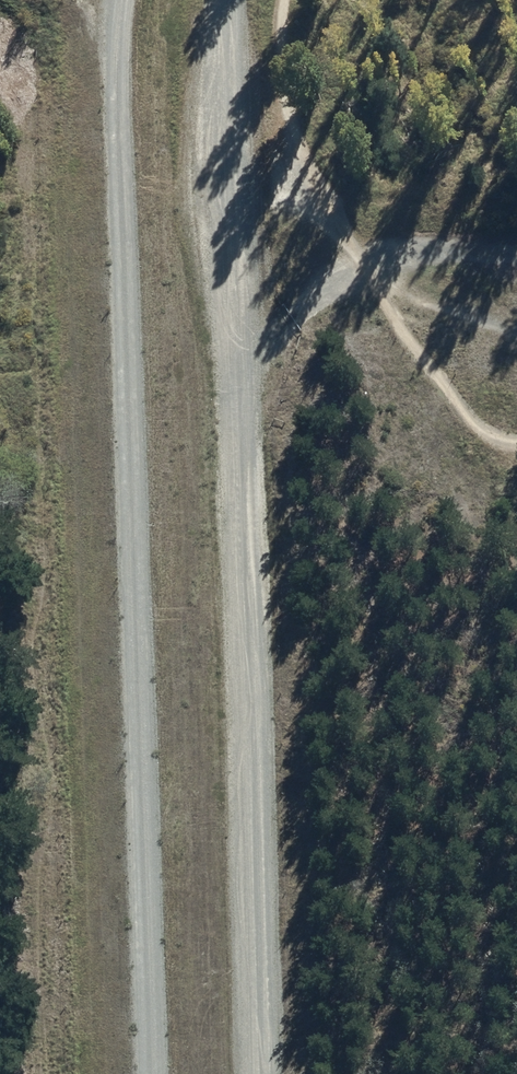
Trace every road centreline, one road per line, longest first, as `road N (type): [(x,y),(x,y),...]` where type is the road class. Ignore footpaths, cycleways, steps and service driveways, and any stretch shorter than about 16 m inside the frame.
road 1 (unclassified): [(146,1073),(120,261),(116,36),(123,0)]
road 2 (unclassified): [(231,347),(257,1073)]
road 3 (unclassified): [(226,0),(231,347)]
road 4 (unclassified): [(231,347),(377,277),(516,262)]

